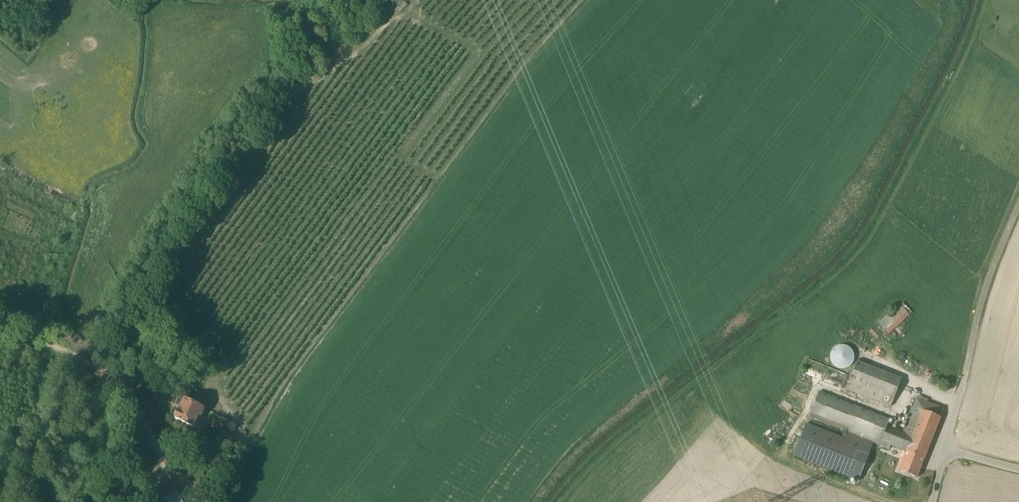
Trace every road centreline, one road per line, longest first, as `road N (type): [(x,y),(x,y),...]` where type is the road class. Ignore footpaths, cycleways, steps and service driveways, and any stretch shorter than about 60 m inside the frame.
road 1 (unclassified): [(947,450),(980,306),(1018,208)]
road 2 (unclassified): [(113,380),(0,324)]

